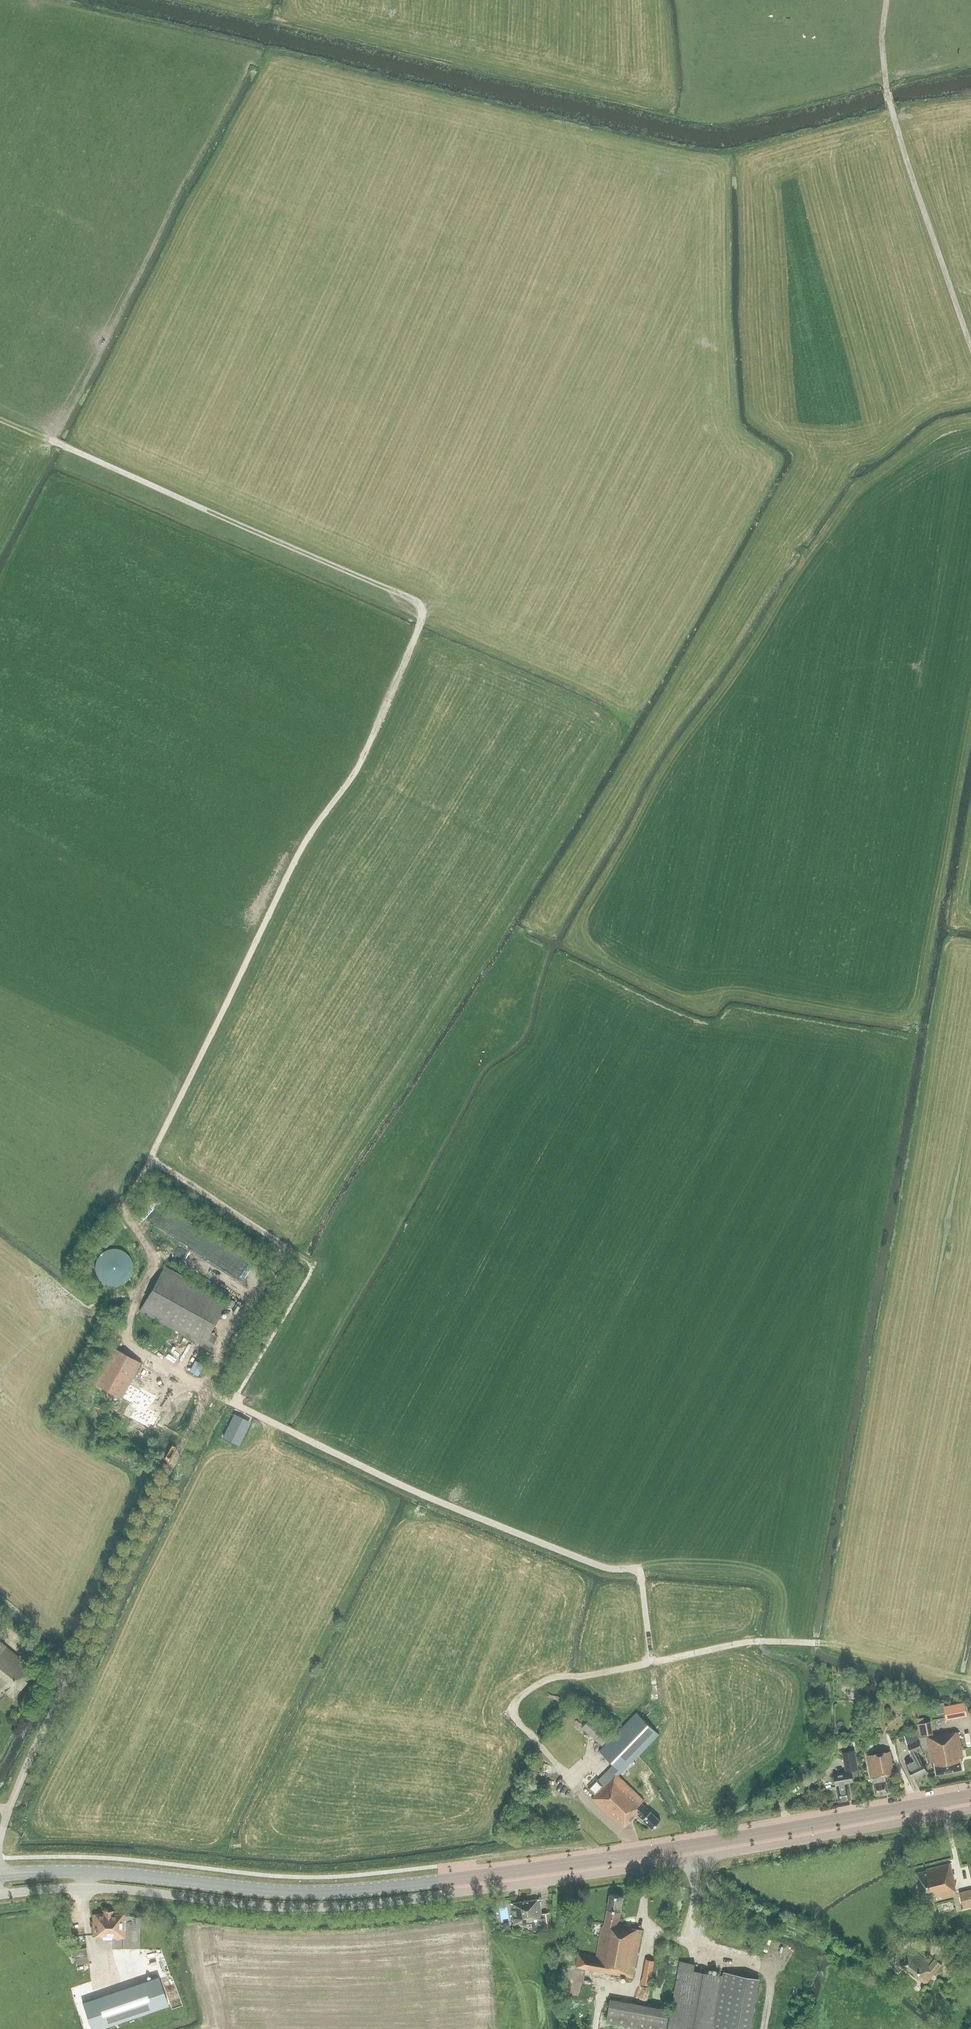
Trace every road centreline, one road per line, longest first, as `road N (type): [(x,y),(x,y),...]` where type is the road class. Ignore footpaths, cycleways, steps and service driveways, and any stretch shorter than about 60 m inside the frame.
road 1 (track): [(131,1348),(129,1325),(155,1259),(123,1209),(294,864),(363,757),(422,608),(53,441)]
road 2 (unclassified): [(0,1895),(86,1888),(276,1907),(376,1904),(970,1810)]
road 3 (primary): [(0,1874),(86,1872),(283,1891),(360,1890),(701,1844),(970,1796)]
road 4 (track): [(207,1396),(577,1558),(639,1570),(652,1662),(550,1679),(512,1712),(570,1778)]
road 5 (track): [(970,344),(890,104),(887,0)]
road 6 (track): [(232,1403),(311,1264),(151,1160)]
road 7 (track): [(652,1662),(754,1640),(821,1642)]

